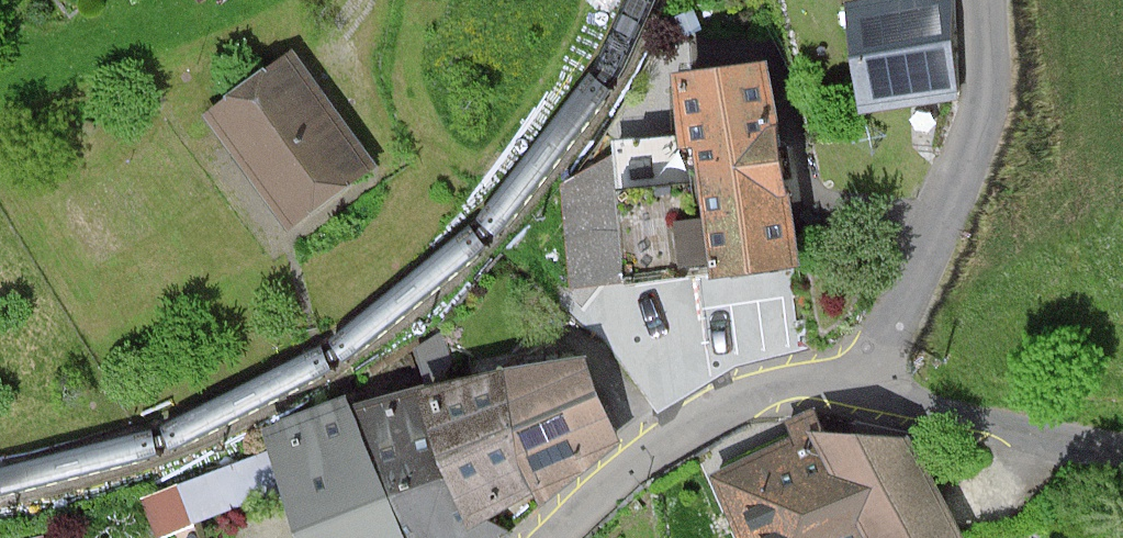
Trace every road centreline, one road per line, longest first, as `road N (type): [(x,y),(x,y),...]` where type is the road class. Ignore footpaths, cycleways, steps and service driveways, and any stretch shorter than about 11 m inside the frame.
road 1 (unclassified): [(847,371),(895,305),(968,168),(986,32),(981,0)]
road 2 (unclassified): [(546,537),(670,427),(726,401),(847,371)]
road 3 (unclassified): [(847,371),(916,408),(1122,456)]

